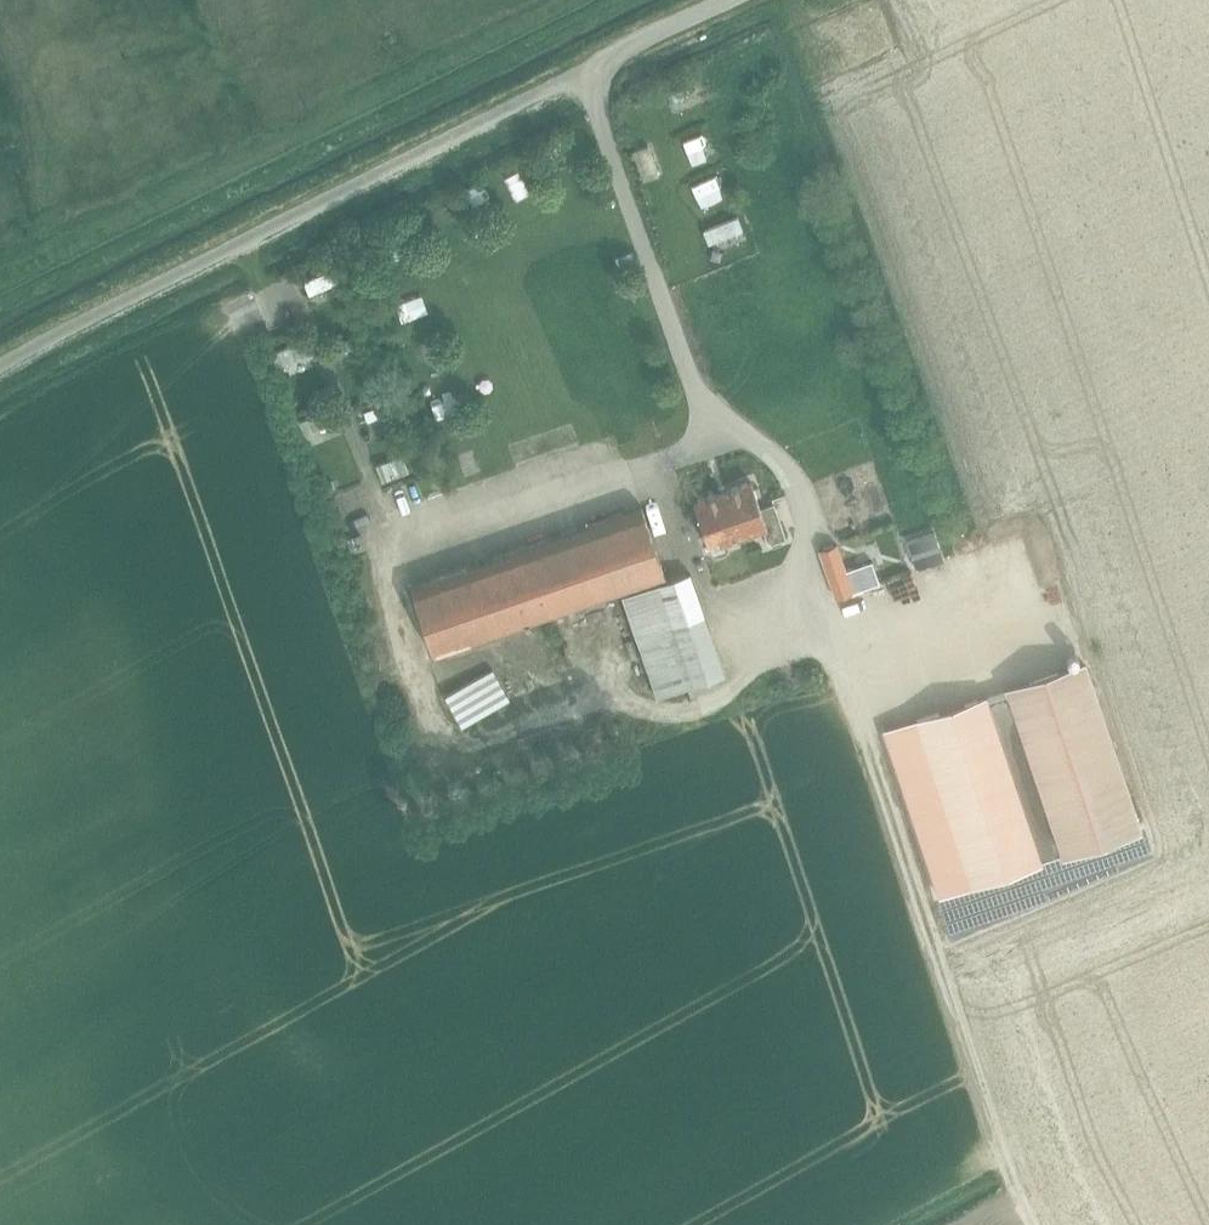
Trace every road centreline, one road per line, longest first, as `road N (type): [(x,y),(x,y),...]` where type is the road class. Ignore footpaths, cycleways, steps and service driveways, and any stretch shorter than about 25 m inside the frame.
road 1 (unclassified): [(0,365),(723,0)]

